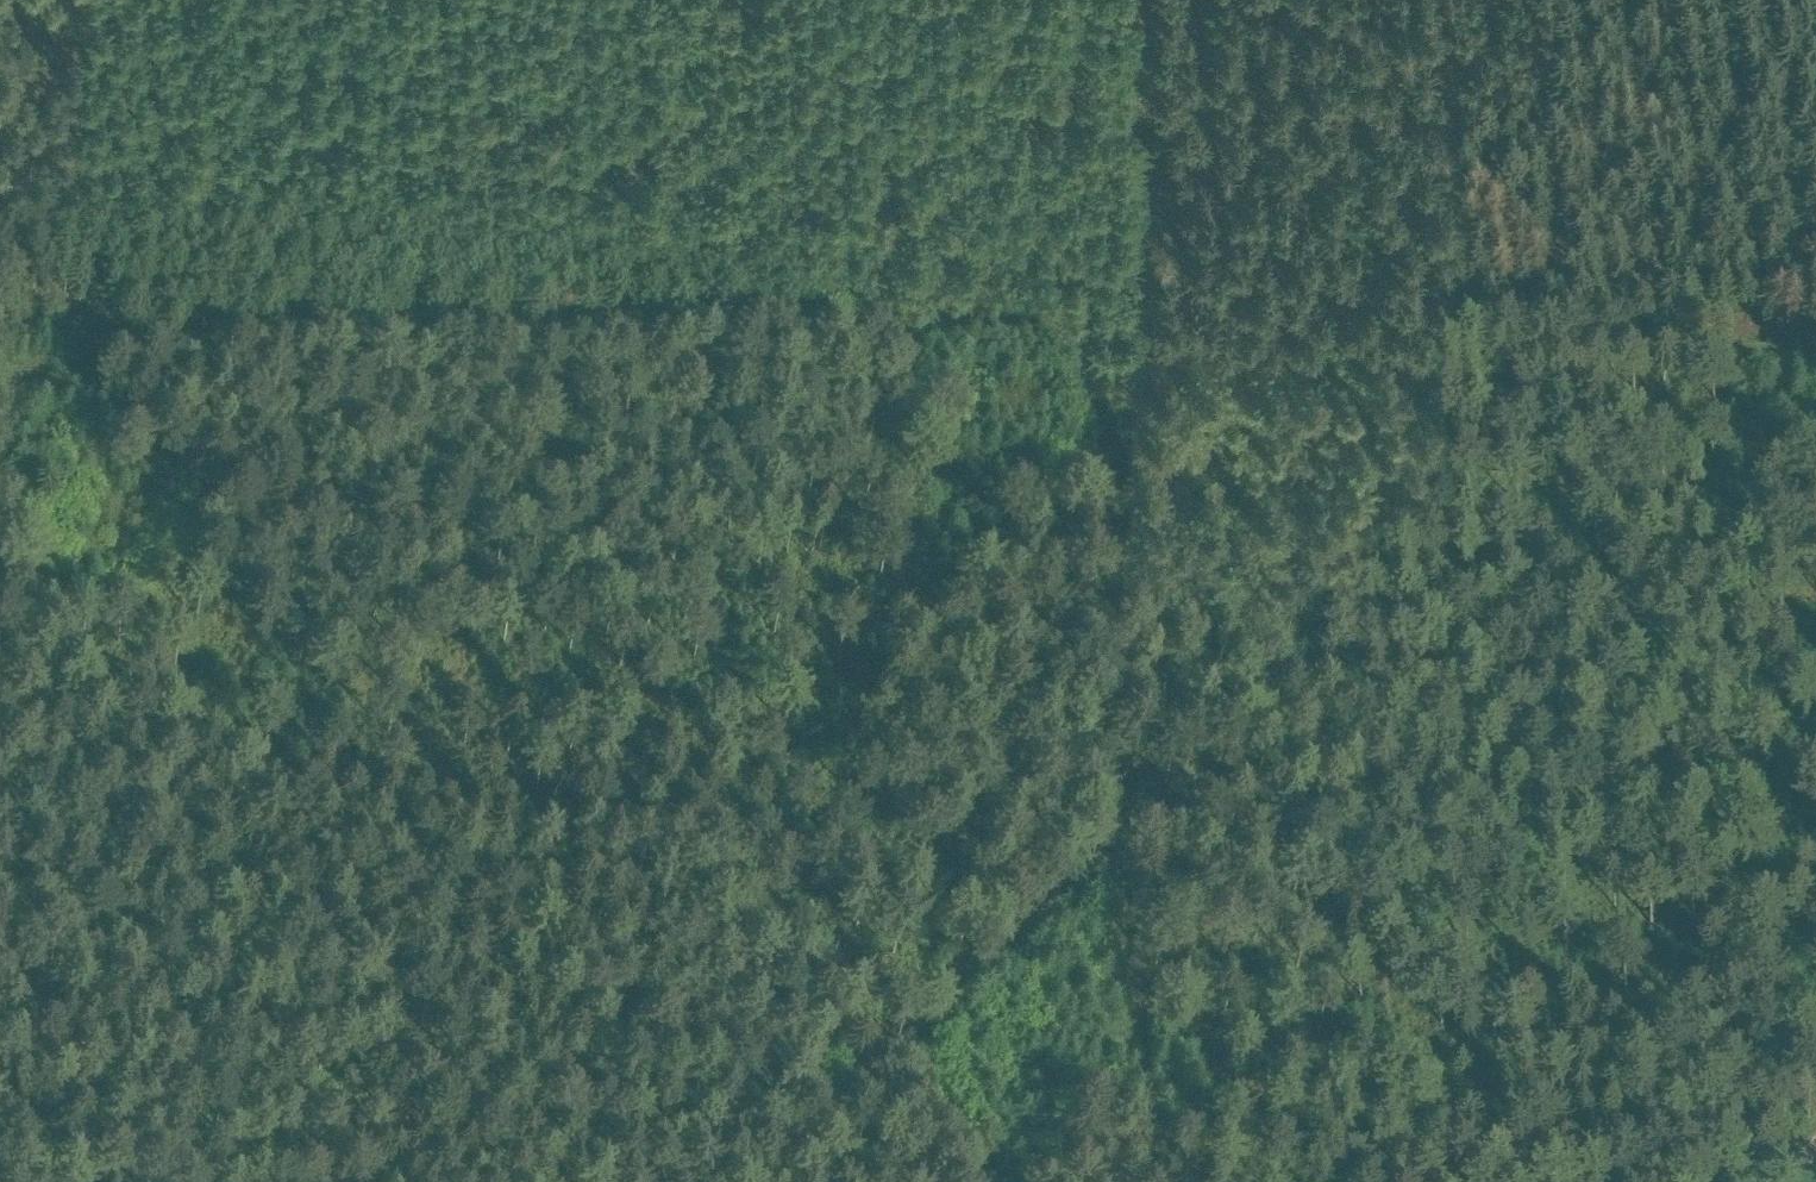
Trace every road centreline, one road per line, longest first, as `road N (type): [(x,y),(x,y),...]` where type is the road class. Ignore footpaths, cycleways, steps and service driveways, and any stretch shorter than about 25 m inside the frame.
road 1 (track): [(1154,1181),(1117,805),(1140,0)]

